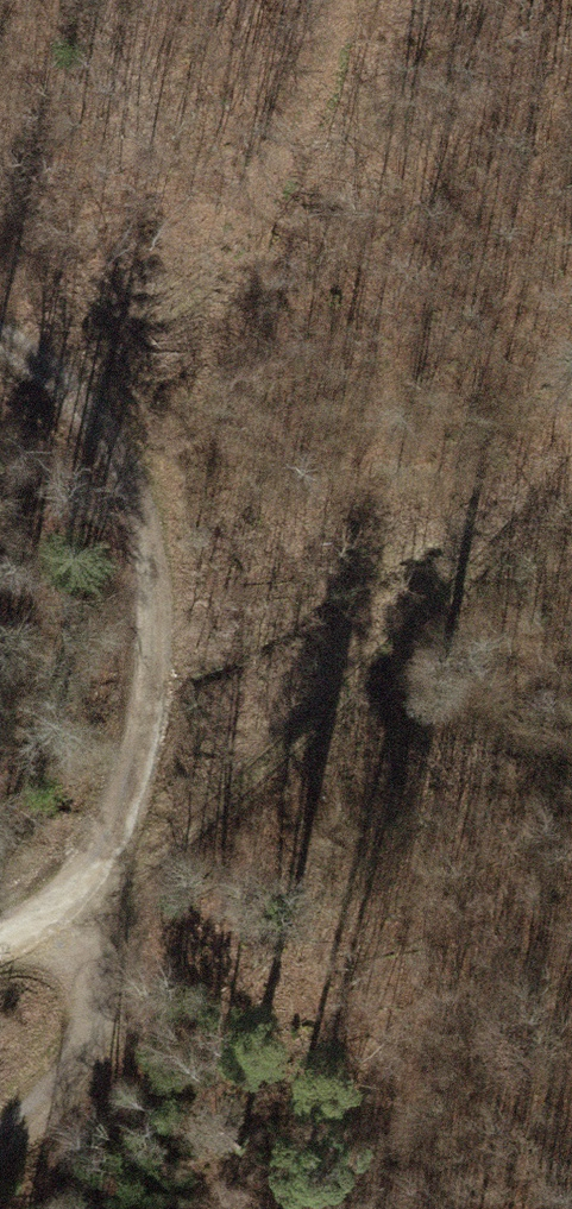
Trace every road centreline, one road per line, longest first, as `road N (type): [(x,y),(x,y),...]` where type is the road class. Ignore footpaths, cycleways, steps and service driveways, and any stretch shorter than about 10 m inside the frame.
road 1 (track): [(0,1137),(43,1105),(101,982),(106,852),(140,730),(137,504),(26,346),(0,334)]
road 2 (track): [(106,852),(203,825),(571,465)]
road 3 (track): [(106,852),(0,929)]

